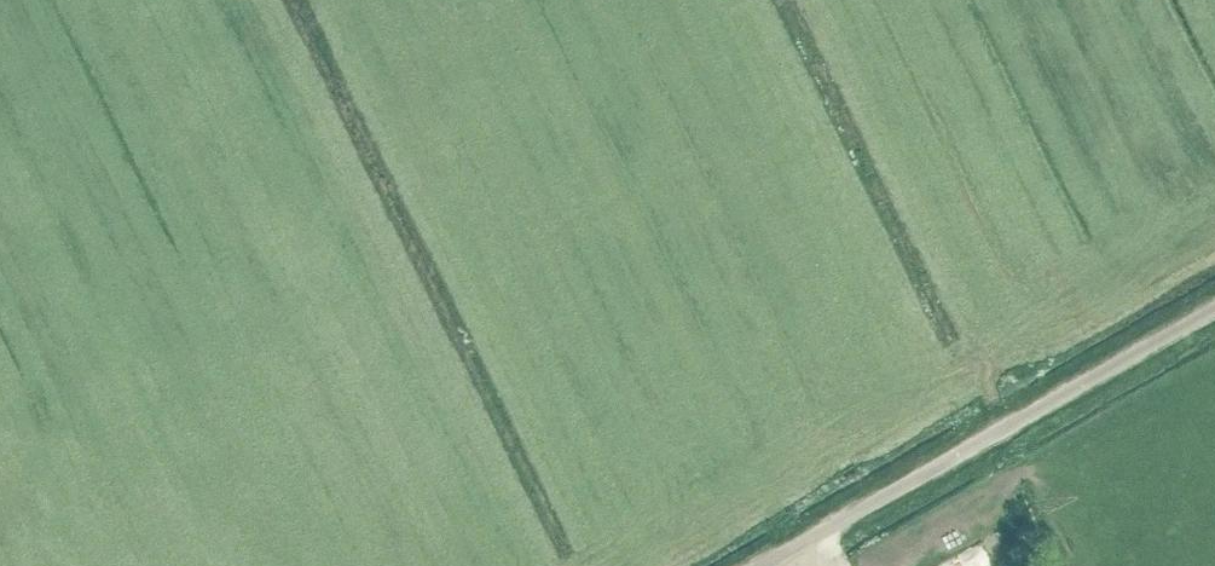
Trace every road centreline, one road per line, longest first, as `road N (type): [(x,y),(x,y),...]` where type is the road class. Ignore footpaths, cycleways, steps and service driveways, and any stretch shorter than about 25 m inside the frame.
road 1 (unclassified): [(763,565),(1214,307)]

